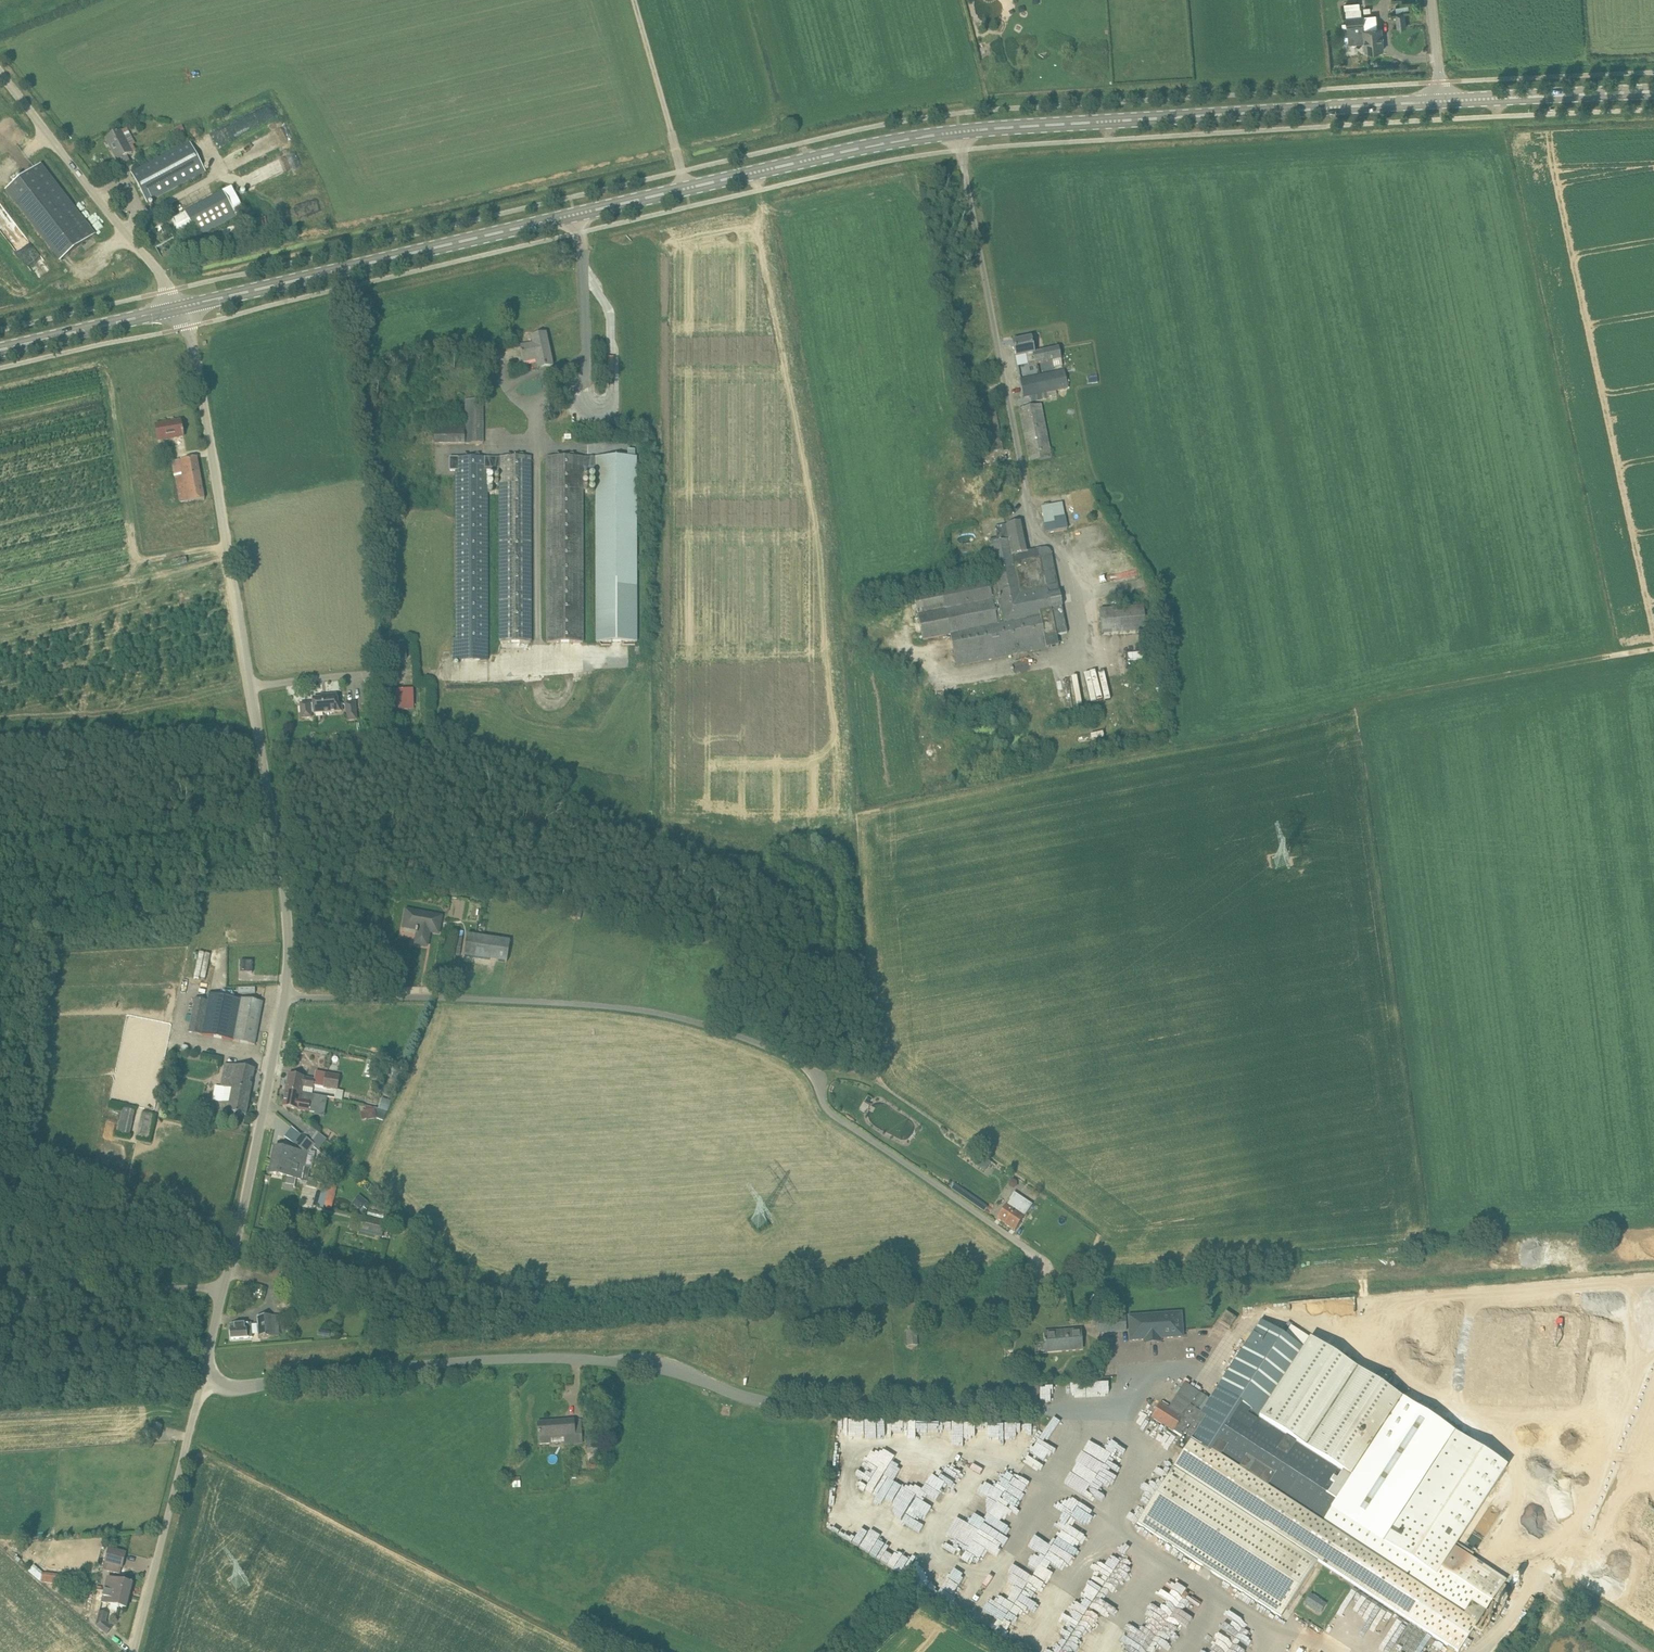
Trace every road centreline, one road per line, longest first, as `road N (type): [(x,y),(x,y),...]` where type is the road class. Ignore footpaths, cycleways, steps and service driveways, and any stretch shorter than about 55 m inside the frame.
road 1 (primary): [(1443,102),(914,138),(177,308)]
road 2 (unclassified): [(1051,1270),(847,1123),(823,1100),(815,1073),(757,1045),(679,1024),(526,1005),(289,1002)]
road 3 (unclassified): [(1019,1409),(763,1402),(665,1372),(550,1361),(202,1388)]
road 4 (unclassified): [(289,1002),(291,910),(194,342),(177,308)]
road 5 (unclassified): [(224,1291),(289,1002)]
road 6 (unclassified): [(177,308),(161,277),(0,74)]
road 7 (unclassified): [(136,1651),(202,1388)]
road 8 (unclassified): [(224,1291),(0,1303)]
road 9 (primary): [(1653,92),(1443,102)]
road 10 (primary): [(177,308),(0,350)]

